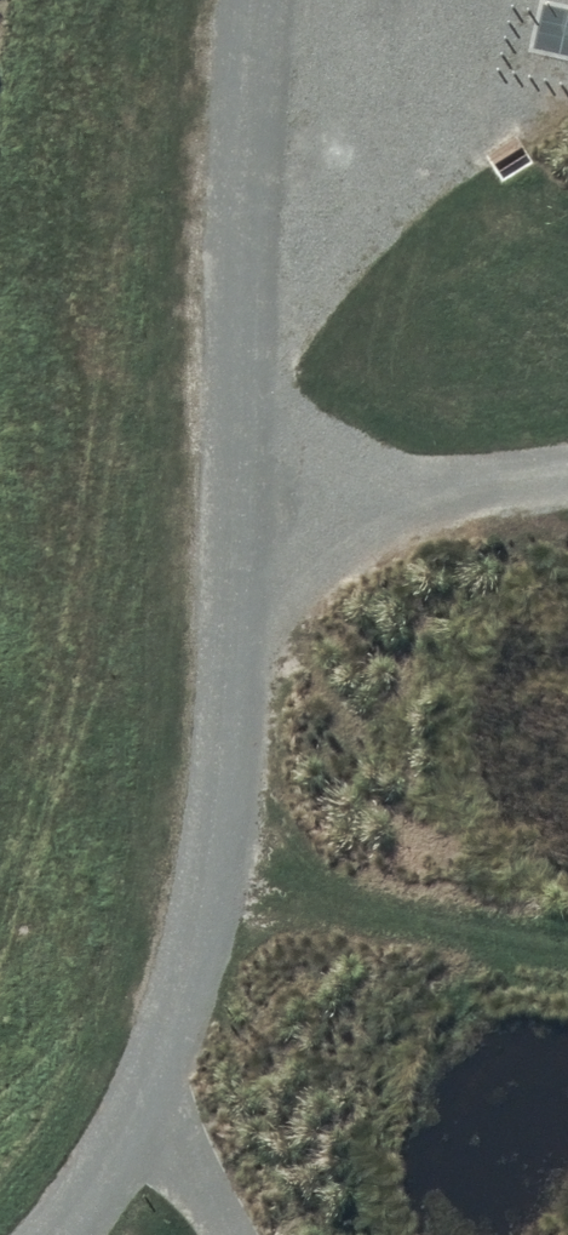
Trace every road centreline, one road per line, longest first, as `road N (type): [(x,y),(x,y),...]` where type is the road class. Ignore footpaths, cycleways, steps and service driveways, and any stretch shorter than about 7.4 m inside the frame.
road 1 (track): [(141,1124),(182,1099),(226,723),(246,0)]
road 2 (track): [(567,943),(207,888)]
road 3 (track): [(232,521),(567,472)]

